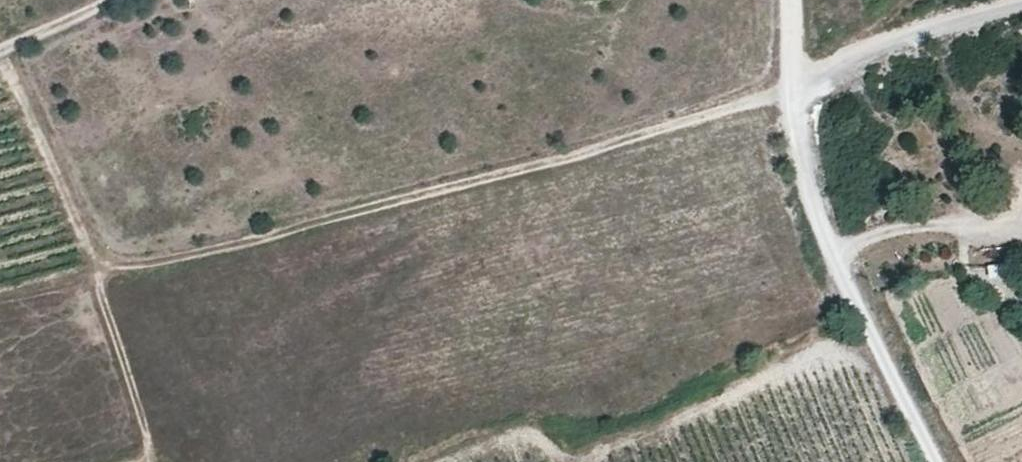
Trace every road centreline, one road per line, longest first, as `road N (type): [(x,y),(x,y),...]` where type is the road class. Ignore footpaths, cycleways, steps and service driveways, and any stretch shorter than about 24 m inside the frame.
road 1 (track): [(90,264),(190,254),(631,139),(1021,11)]
road 2 (track): [(788,0),(790,87),(820,223),(870,339),(938,461)]
road 3 (track): [(833,253),(927,217),(1021,219)]
road 4 (track): [(0,56),(123,0)]

